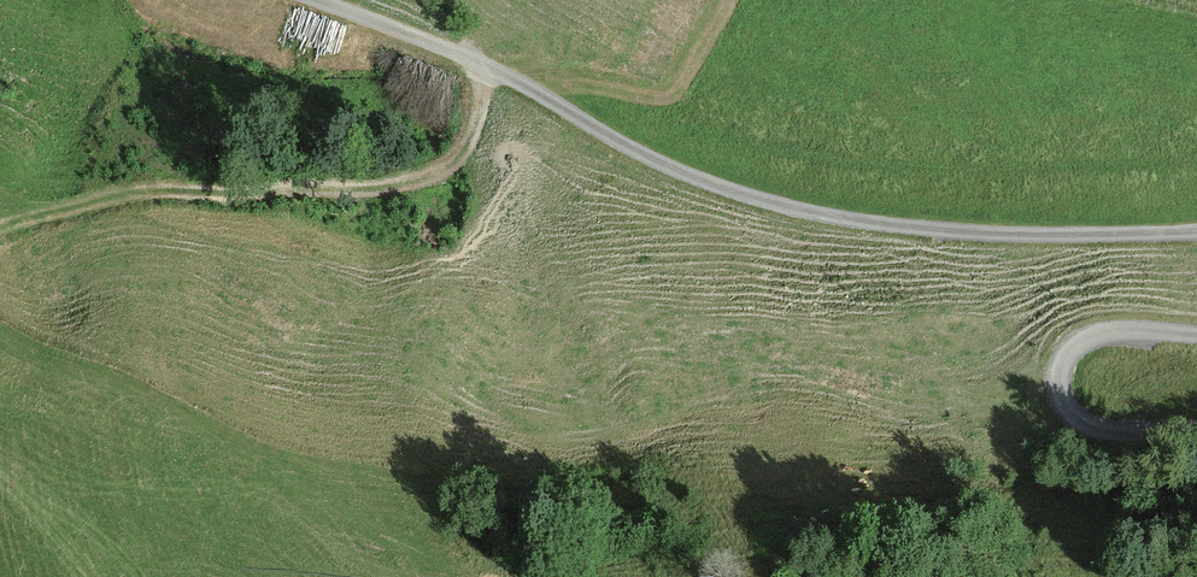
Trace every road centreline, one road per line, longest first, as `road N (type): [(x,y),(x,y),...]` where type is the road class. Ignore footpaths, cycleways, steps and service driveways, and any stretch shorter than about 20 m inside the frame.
road 1 (track): [(306,0),(478,62),(673,168),(785,206),(944,231),(1196,232)]
road 2 (track): [(478,62),(485,98),(476,131),(457,163),(431,179),(383,190),(182,199),(98,212),(0,240)]
road 3 (track): [(1196,335),(1100,334),(1073,347),(1058,379),(1064,404),(1098,428),(1196,428)]

